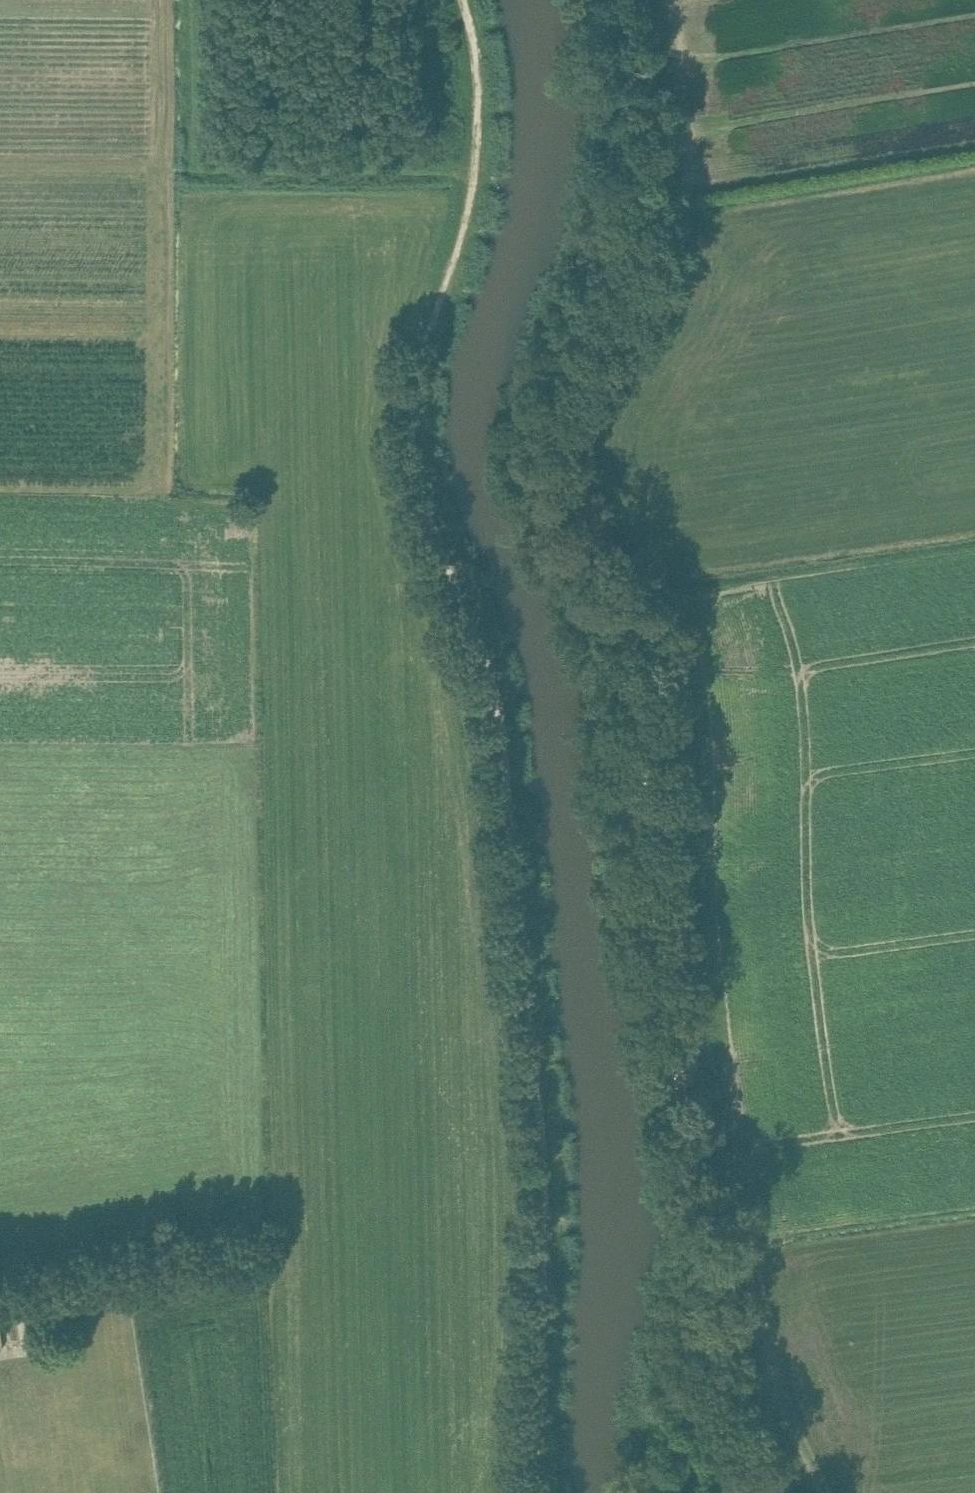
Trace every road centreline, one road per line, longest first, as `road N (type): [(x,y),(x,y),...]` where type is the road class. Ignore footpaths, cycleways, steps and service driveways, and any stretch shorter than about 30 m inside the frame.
road 1 (track): [(555,1492),(531,1389),(548,1150),(506,707),(414,410),(469,184),(475,72),(460,0)]

